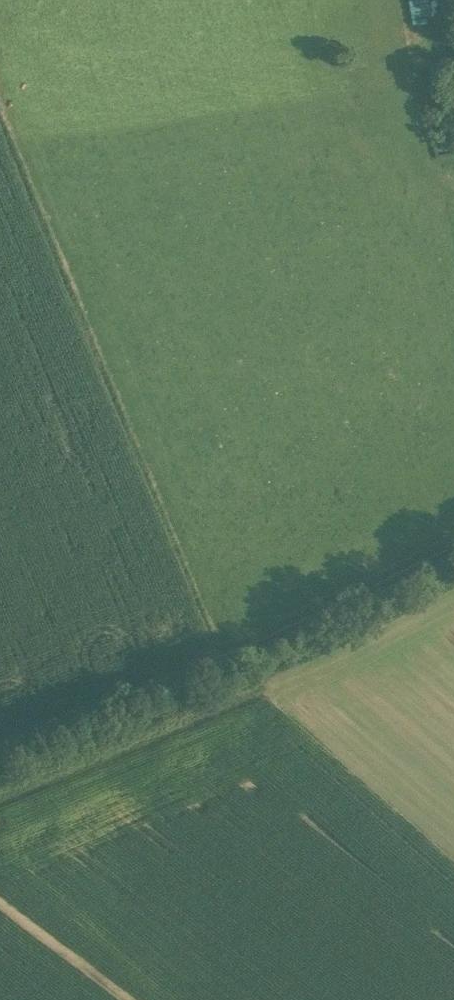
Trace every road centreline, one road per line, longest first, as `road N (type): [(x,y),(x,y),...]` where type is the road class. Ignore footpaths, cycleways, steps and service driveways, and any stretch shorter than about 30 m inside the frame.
road 1 (track): [(453,530),(0,737)]

